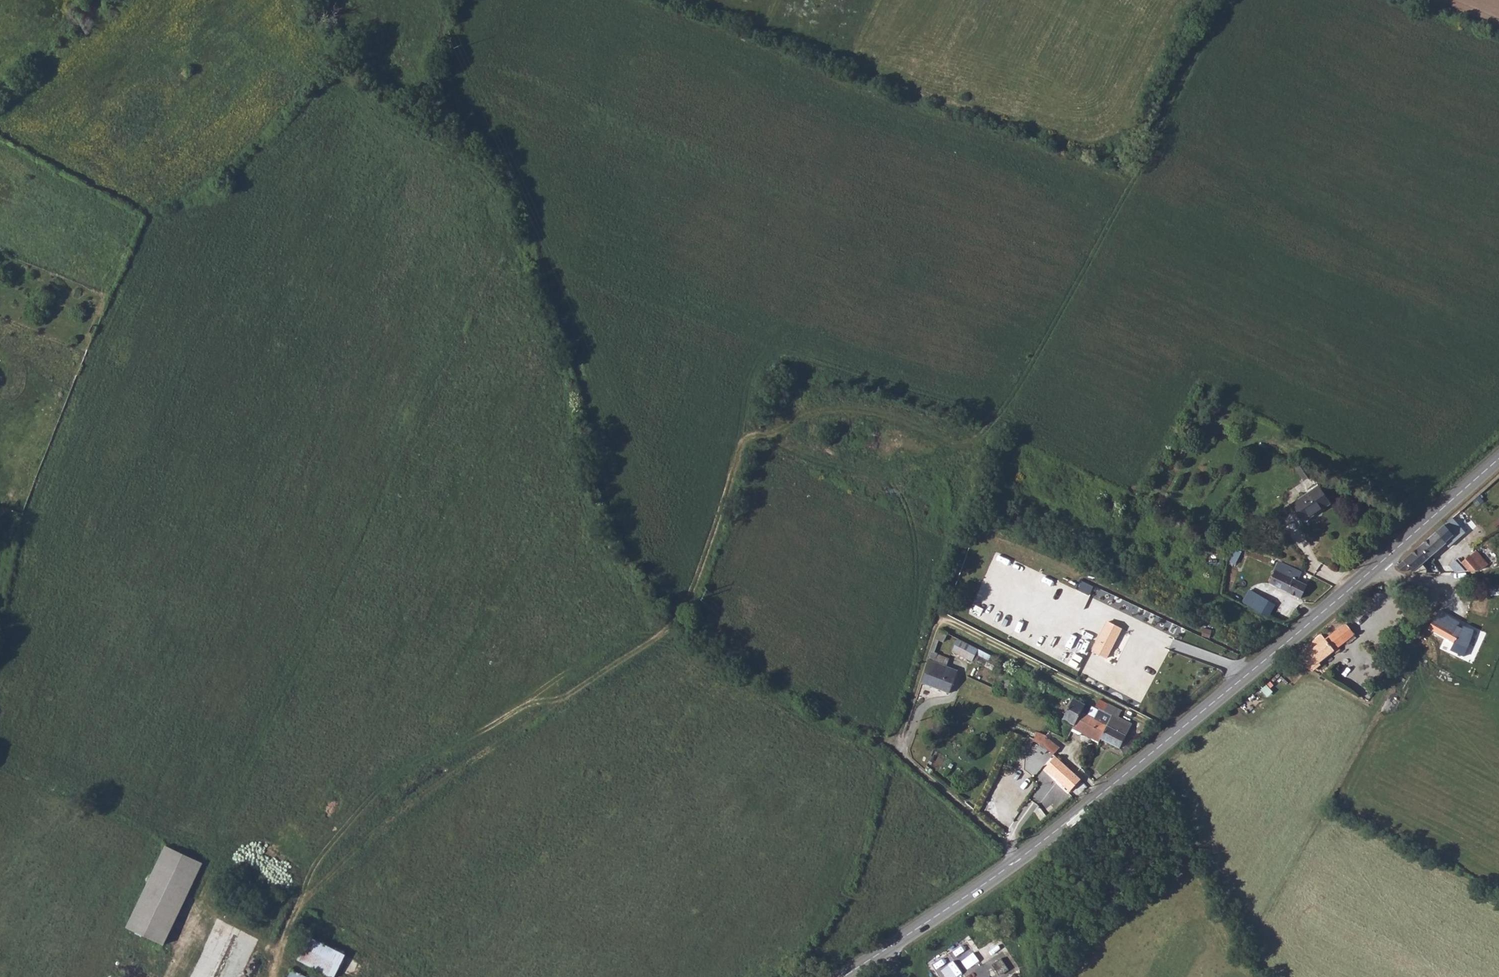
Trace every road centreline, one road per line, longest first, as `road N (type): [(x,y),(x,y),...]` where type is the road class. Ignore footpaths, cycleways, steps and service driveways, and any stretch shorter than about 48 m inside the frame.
road 1 (tertiary): [(1379,564),(1069,821),(842,976)]
road 2 (tertiary): [(1498,459),(1379,564)]
road 3 (residential): [(1498,571),(1400,577),(1379,564)]

